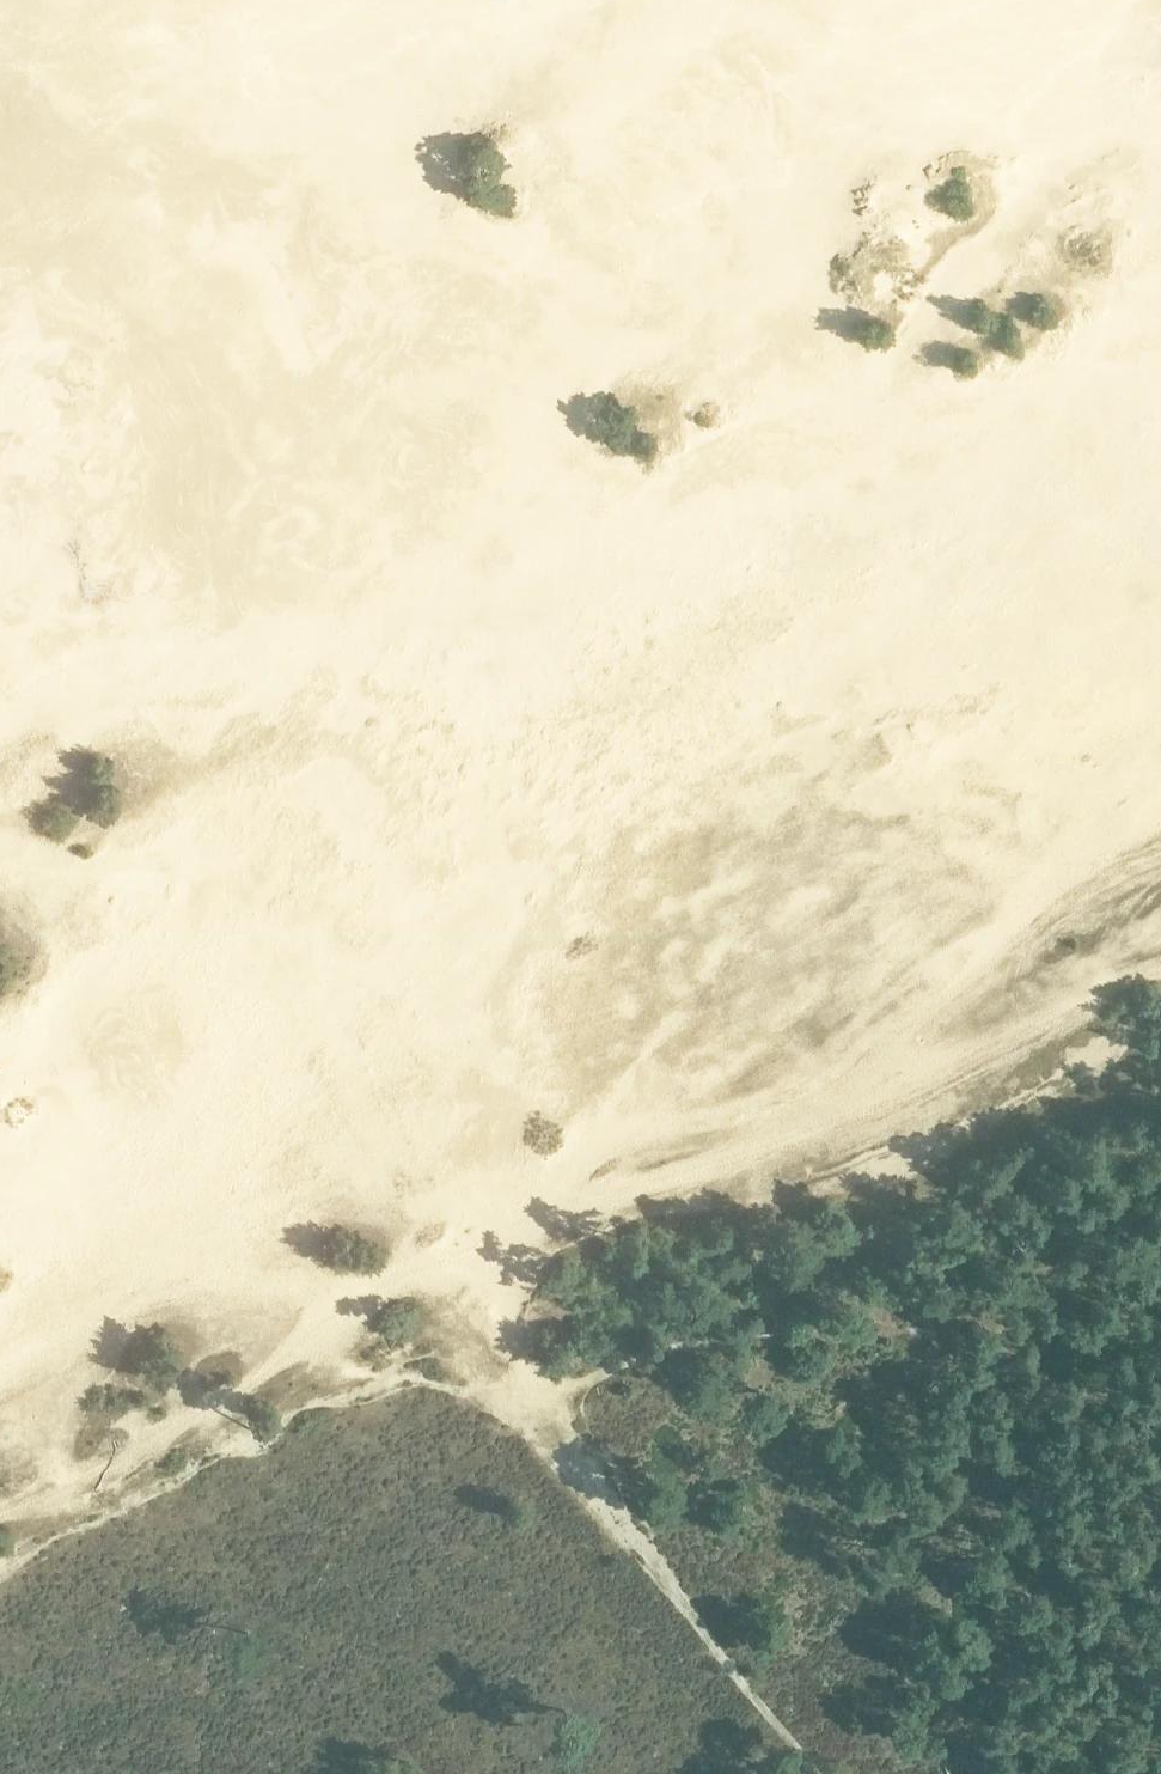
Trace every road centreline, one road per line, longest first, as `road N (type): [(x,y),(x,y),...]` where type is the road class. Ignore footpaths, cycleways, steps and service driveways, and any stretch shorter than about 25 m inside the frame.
road 1 (track): [(541,1398),(599,1371),(693,1344),(792,1336),(1160,1227)]
road 2 (track): [(0,1566),(391,1373),(491,1378),(541,1398)]

